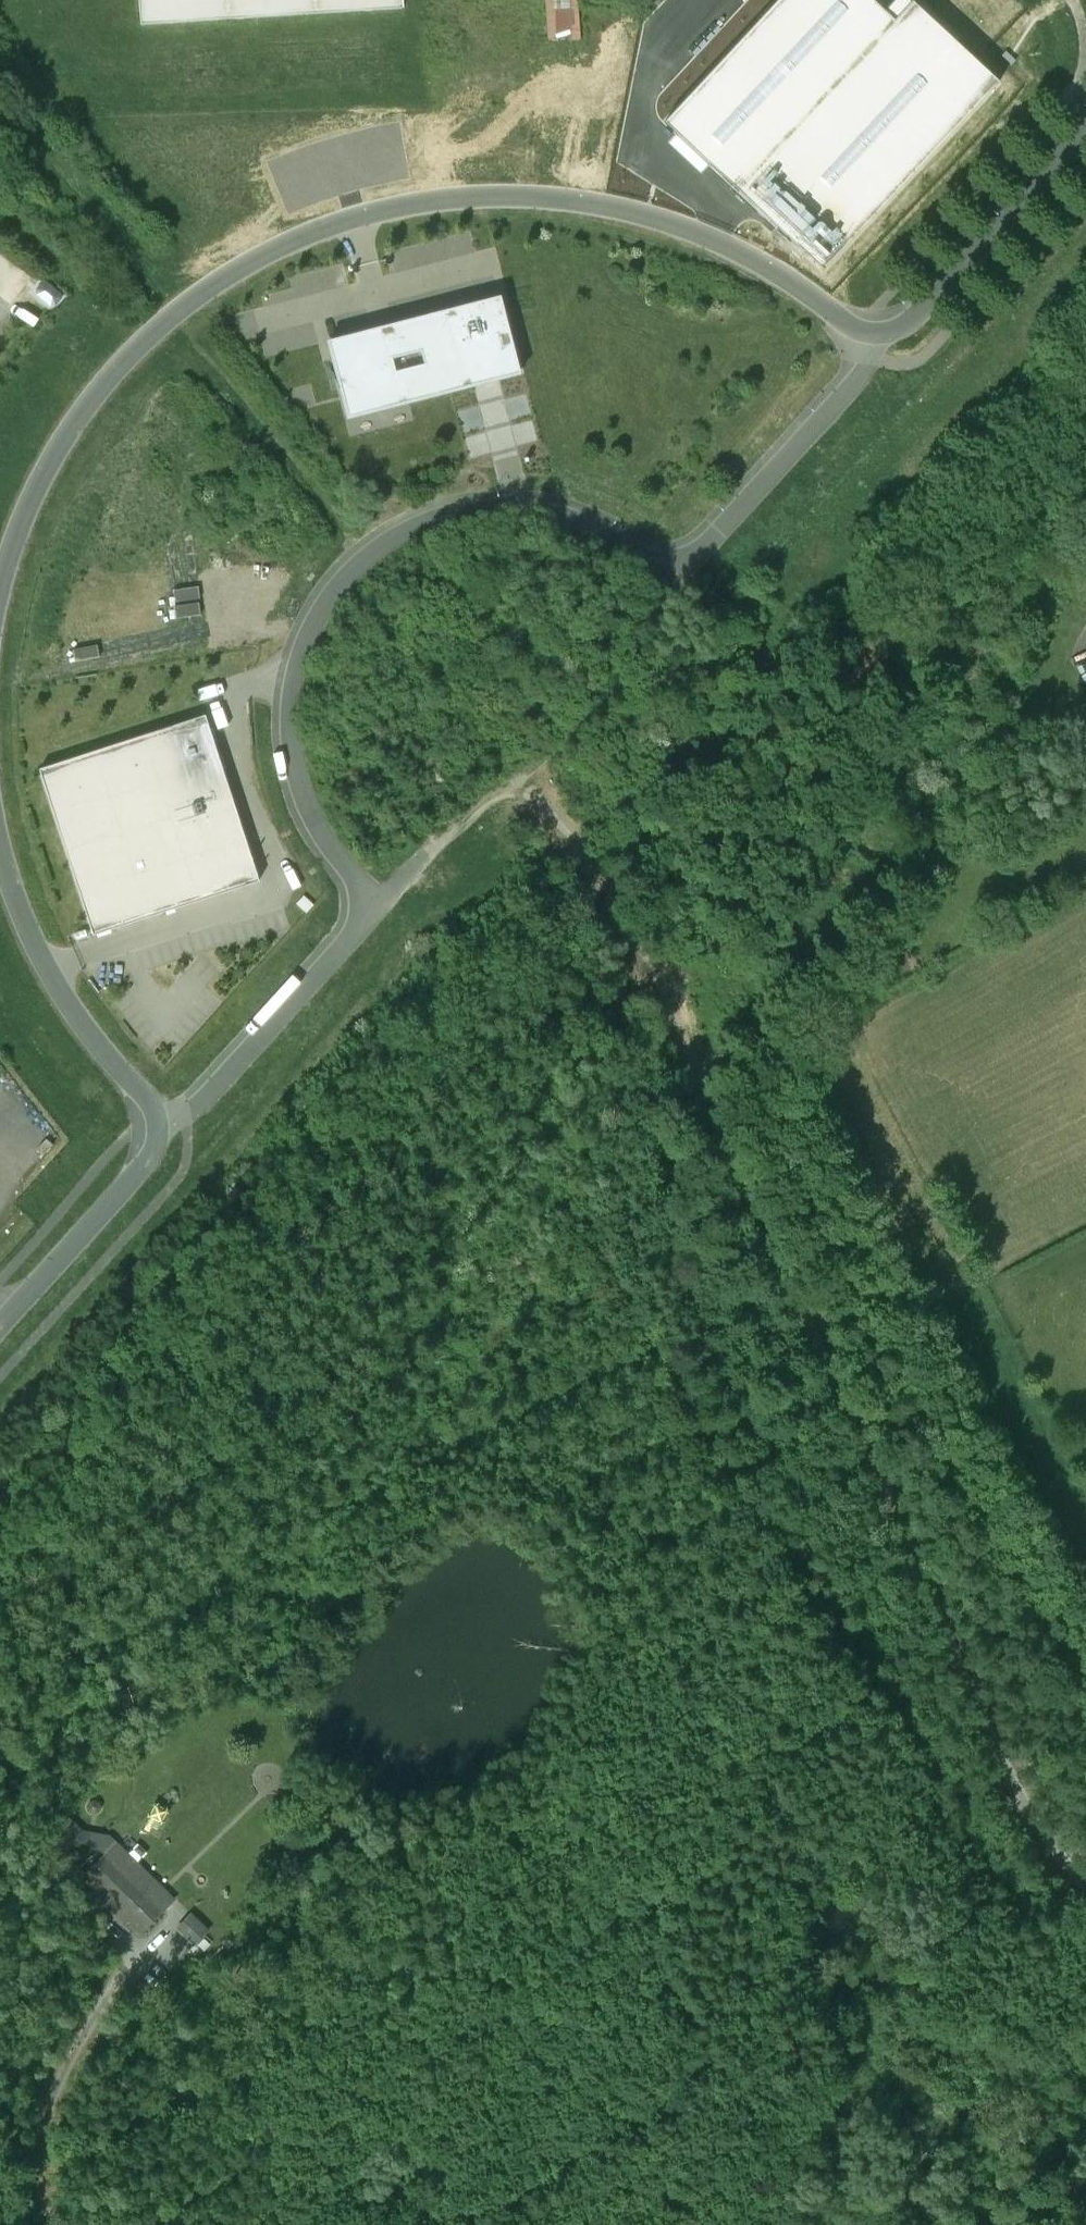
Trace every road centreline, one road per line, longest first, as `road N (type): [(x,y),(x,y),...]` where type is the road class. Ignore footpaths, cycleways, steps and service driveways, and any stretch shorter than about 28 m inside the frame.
road 1 (unclassified): [(0,599),(43,480),(94,395),(164,321),(297,240),(421,203),(518,196),(602,205),(682,225),(741,251),(871,337),(918,319),(1085,129)]
road 2 (track): [(520,787),(584,852),(1085,1881)]
road 3 (unclassified): [(0,1325),(138,1176),(159,1130),(151,1101),(62,996),(25,922),(0,845)]
road 4 (track): [(52,2224),(42,2181),(53,2105),(92,2015),(164,1929)]
road 5 (track): [(370,905),(520,787)]

